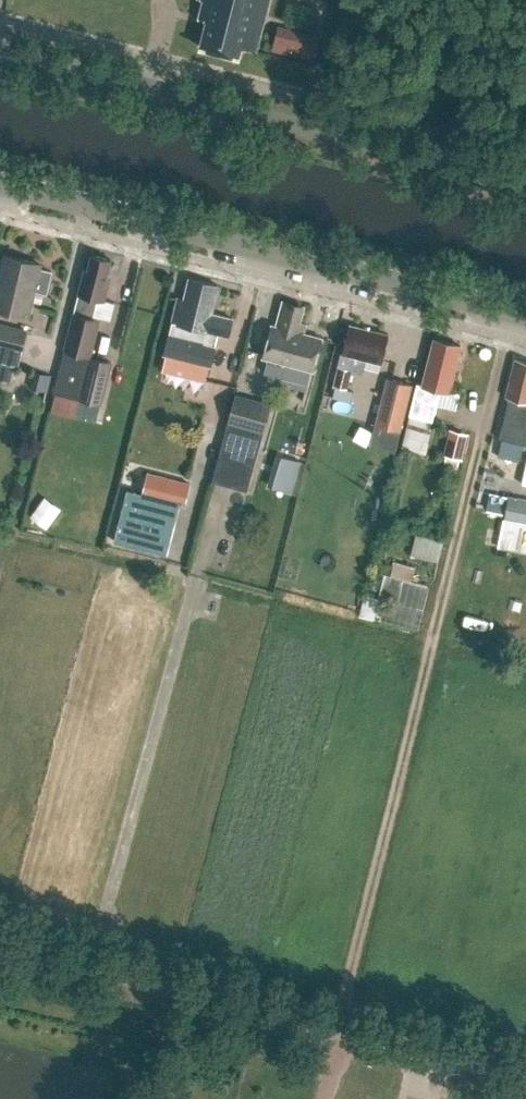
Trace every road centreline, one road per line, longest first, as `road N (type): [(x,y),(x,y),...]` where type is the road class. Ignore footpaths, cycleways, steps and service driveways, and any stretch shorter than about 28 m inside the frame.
road 1 (track): [(344,1030),(344,998),(512,310)]
road 2 (unclassified): [(525,1076),(0,942)]
road 3 (secondary): [(525,314),(0,181)]
road 4 (unclassified): [(525,182),(0,49)]

